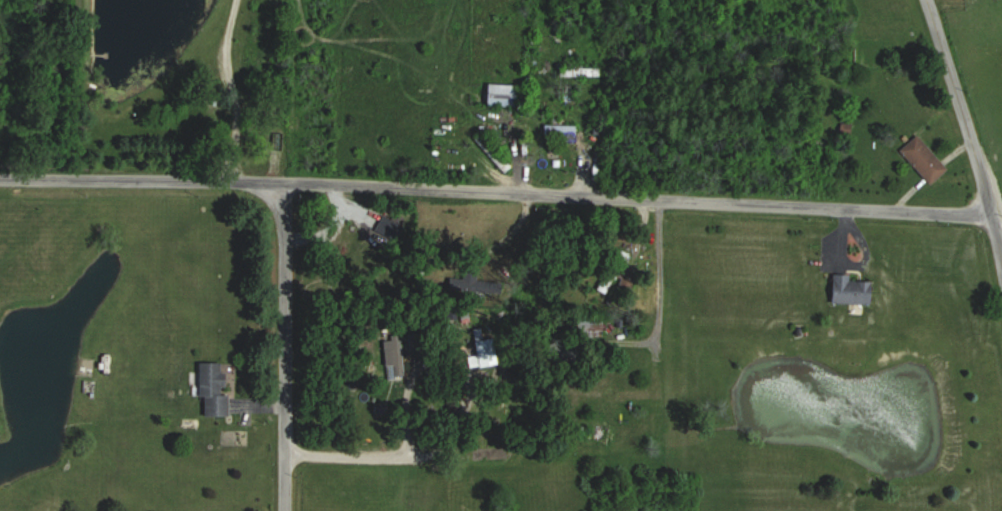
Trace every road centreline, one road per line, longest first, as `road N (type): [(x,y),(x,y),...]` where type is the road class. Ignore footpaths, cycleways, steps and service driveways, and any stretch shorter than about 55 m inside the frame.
road 1 (residential): [(988,206),(351,185),(0,184)]
road 2 (residential): [(287,510),(281,184)]
road 3 (residential): [(652,192),(651,338),(608,331),(584,312)]
road 4 (residential): [(988,206),(925,0)]

